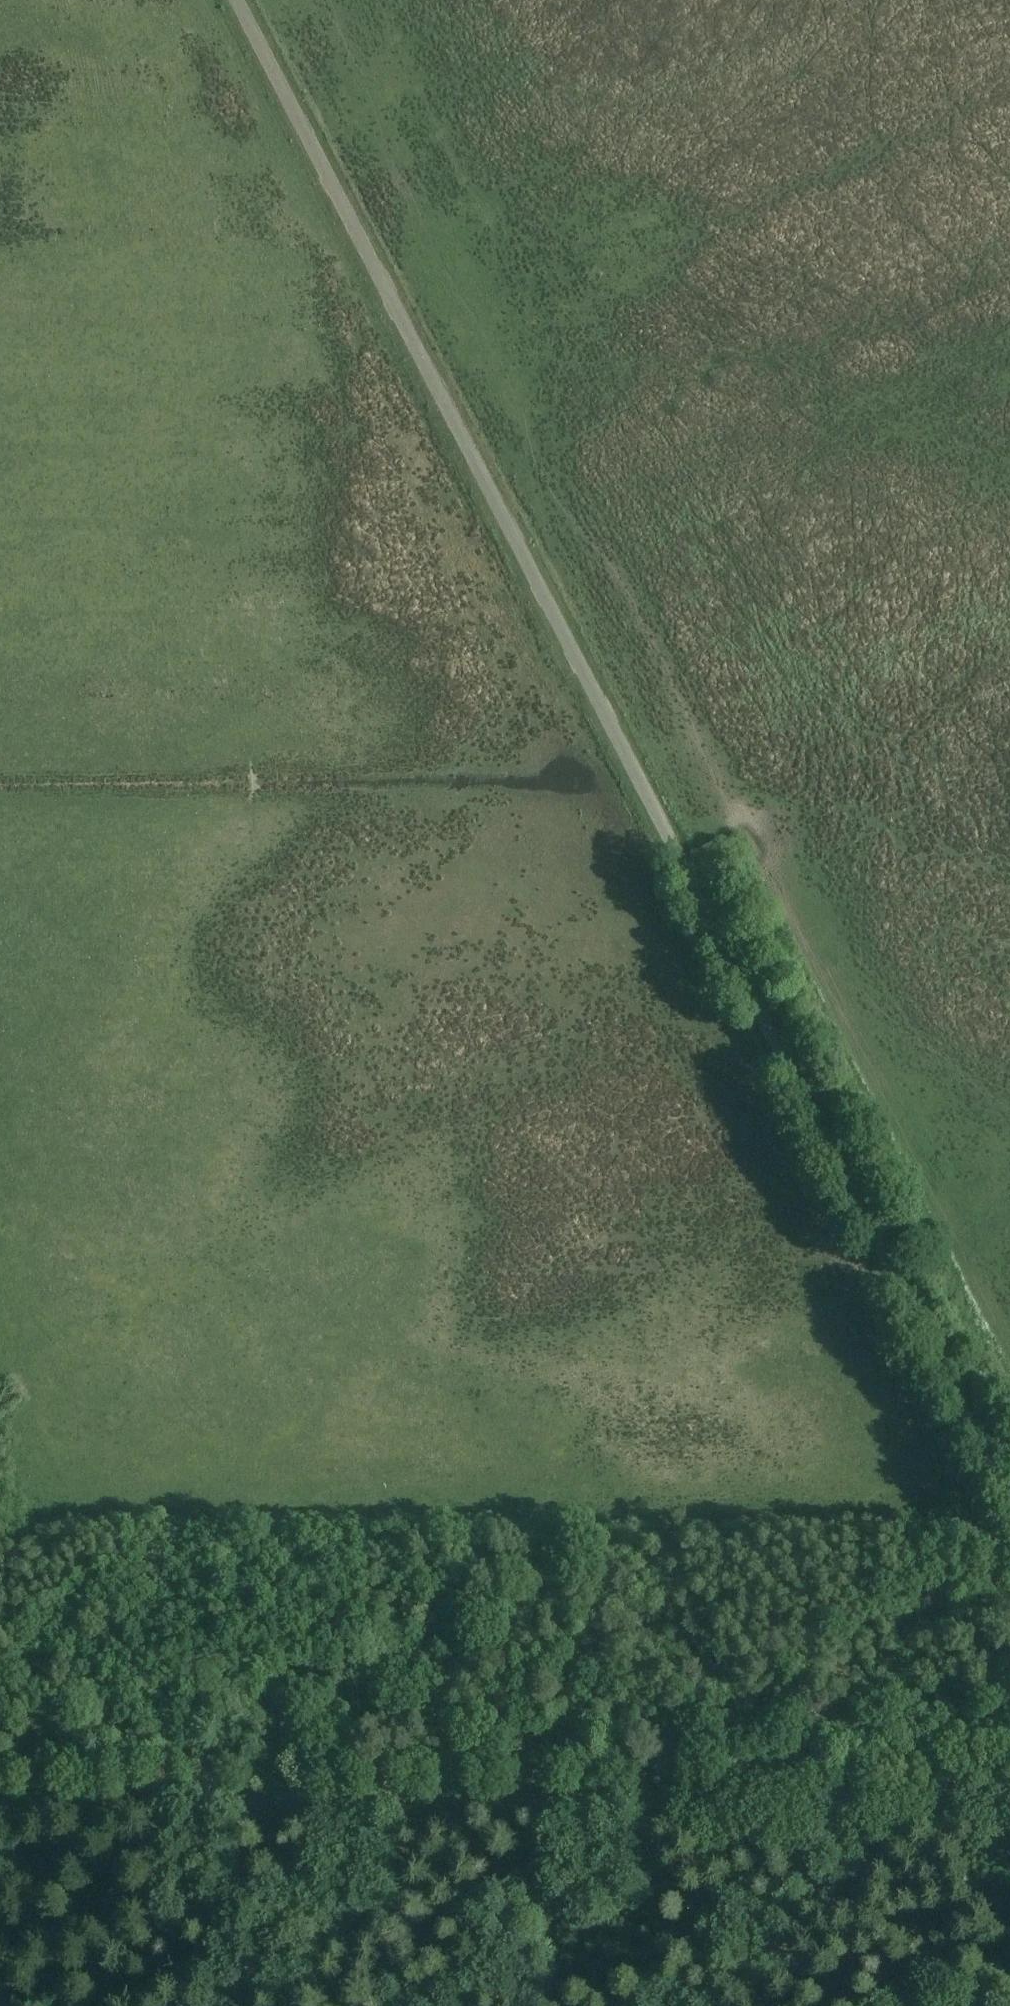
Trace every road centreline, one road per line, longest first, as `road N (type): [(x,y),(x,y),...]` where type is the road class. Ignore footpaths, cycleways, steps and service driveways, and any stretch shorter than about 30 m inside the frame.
road 1 (unclassified): [(1009,1493),(236,0)]
road 2 (track): [(0,1802),(1009,1802)]

